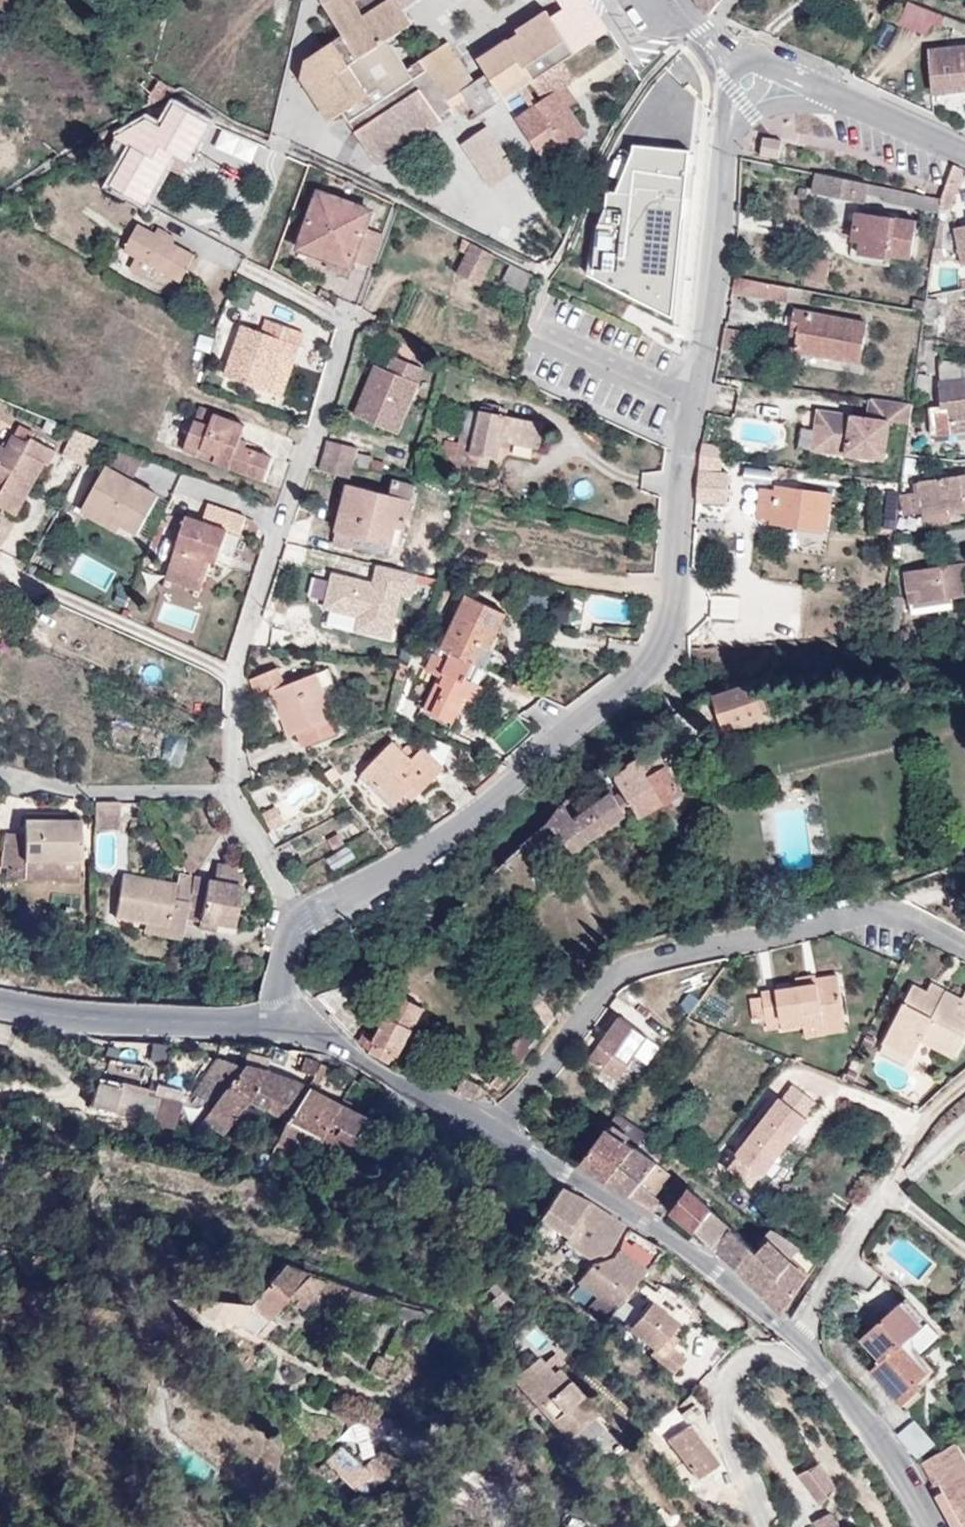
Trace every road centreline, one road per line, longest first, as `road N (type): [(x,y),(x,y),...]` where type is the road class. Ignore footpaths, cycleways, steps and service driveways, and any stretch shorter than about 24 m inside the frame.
road 1 (residential): [(300,924),(473,819),(624,695),(655,657),(670,610),(681,469),(720,188),(739,112)]
road 2 (residential): [(494,1137),(600,990),(625,969),(880,911),(964,948)]
road 3 (residential): [(242,267),(333,316),(342,337),(234,674)]
road 4 (unclassified): [(494,1137),(655,1228),(795,1340)]
road 5 (residential): [(795,1340),(925,1119),(964,1083)]
road 6 (unclassified): [(0,1006),(95,1023),(281,1029)]
road 7 (residential): [(835,1386),(769,1352),(744,1359),(729,1377),(724,1422),(764,1526)]
road 8 (residential): [(234,674),(0,567)]
road 9 (unclassified): [(281,1029),(340,1047),(439,1113),(494,1137)]
road 10 (residential): [(0,774),(82,791),(234,790)]
road 11 (unclassified): [(835,1386),(933,1526)]
road 12 (residential): [(234,790),(300,924)]
road 13 (residential): [(946,146),(816,84)]

